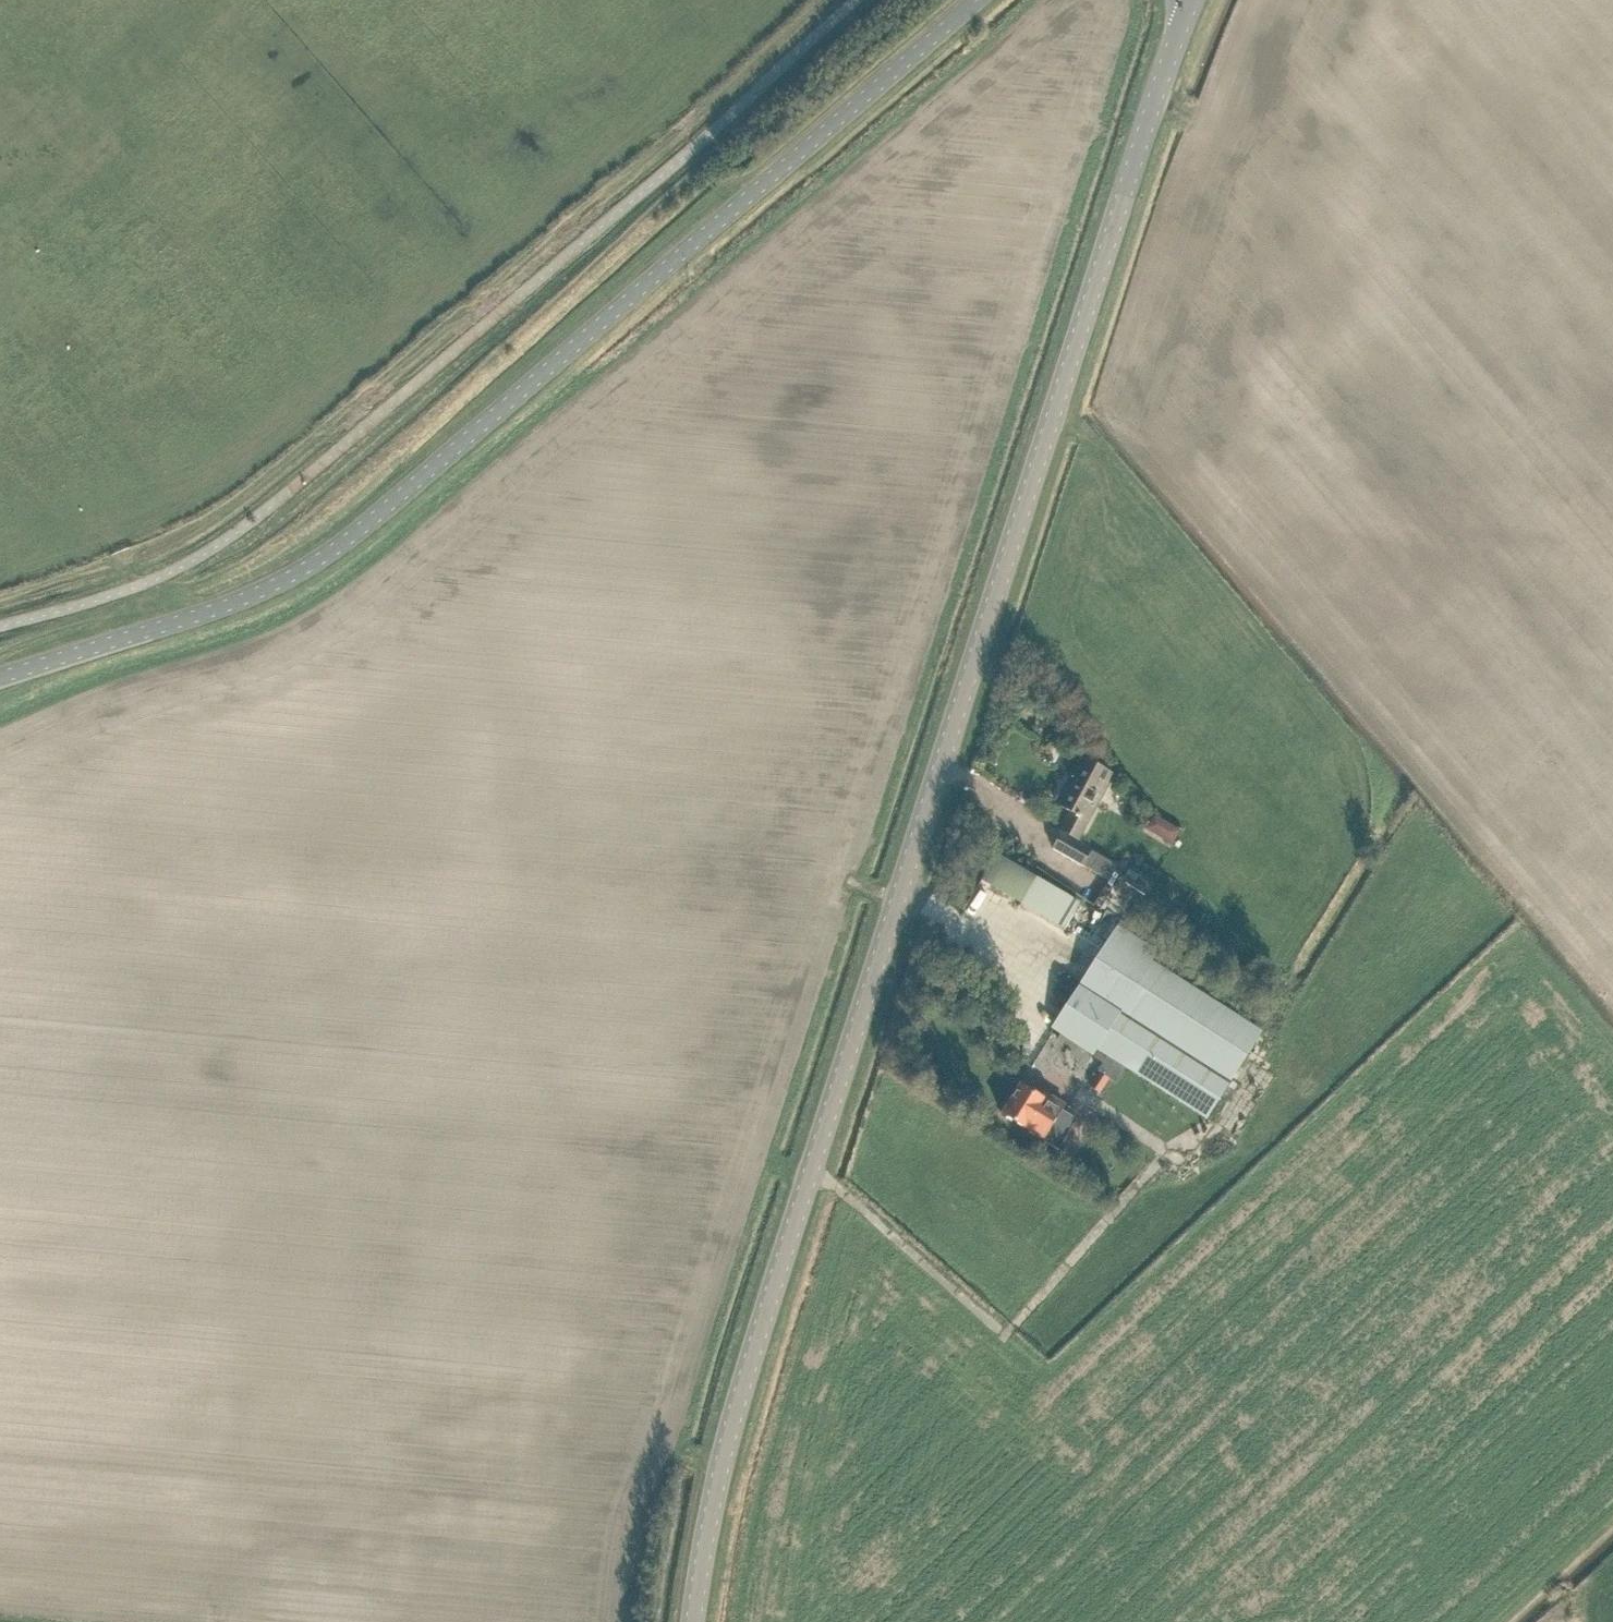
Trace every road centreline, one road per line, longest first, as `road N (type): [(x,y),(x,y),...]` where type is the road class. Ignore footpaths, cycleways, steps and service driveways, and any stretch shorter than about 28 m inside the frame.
road 1 (tertiary): [(693,1621),(711,1512),(759,1329),(1191,0)]
road 2 (tertiary): [(0,678),(300,576),(974,0)]

